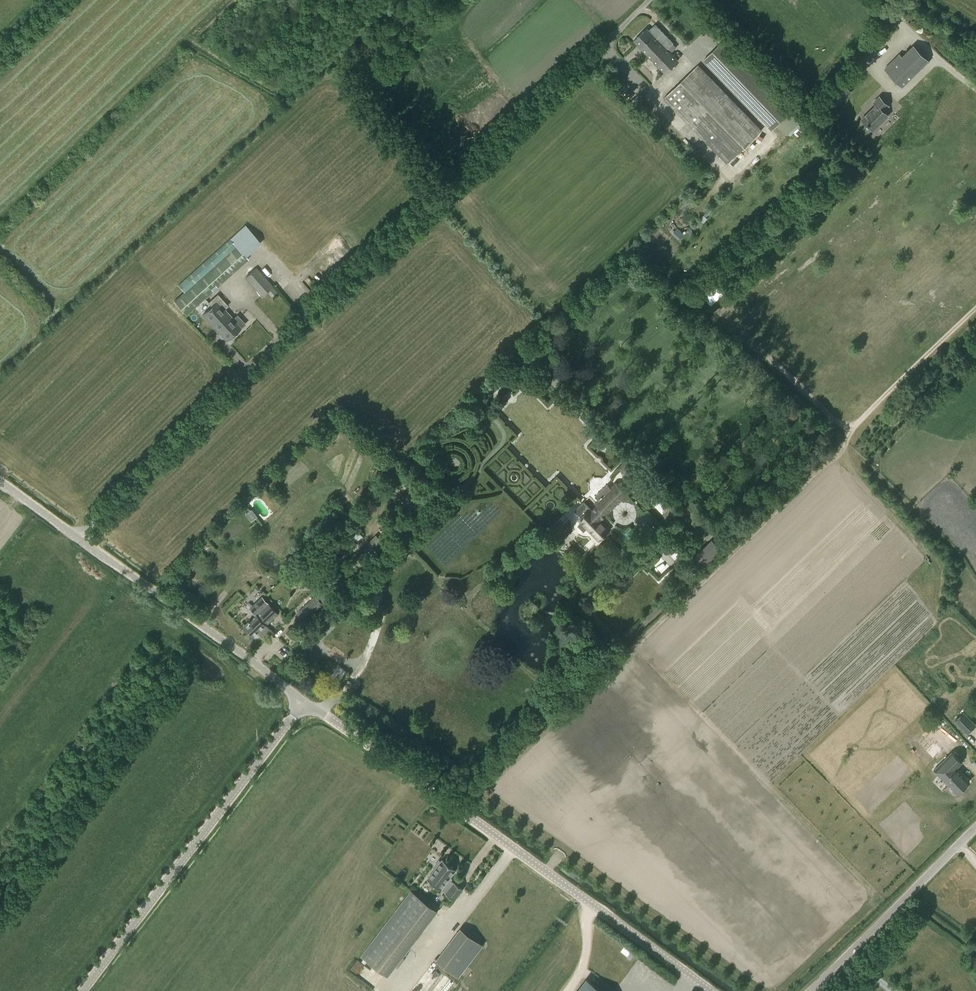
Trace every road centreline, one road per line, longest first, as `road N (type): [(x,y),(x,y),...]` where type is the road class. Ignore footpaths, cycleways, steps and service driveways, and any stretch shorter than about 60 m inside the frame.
road 1 (unclassified): [(79,540),(600,45)]
road 2 (unclassified): [(713,990),(303,700)]
road 3 (unclassified): [(82,990),(303,700)]
road 4 (unclassified): [(303,700),(79,540)]
road 5 (track): [(388,0),(291,94),(192,40)]
road 6 (unclassified): [(810,990),(975,829)]

